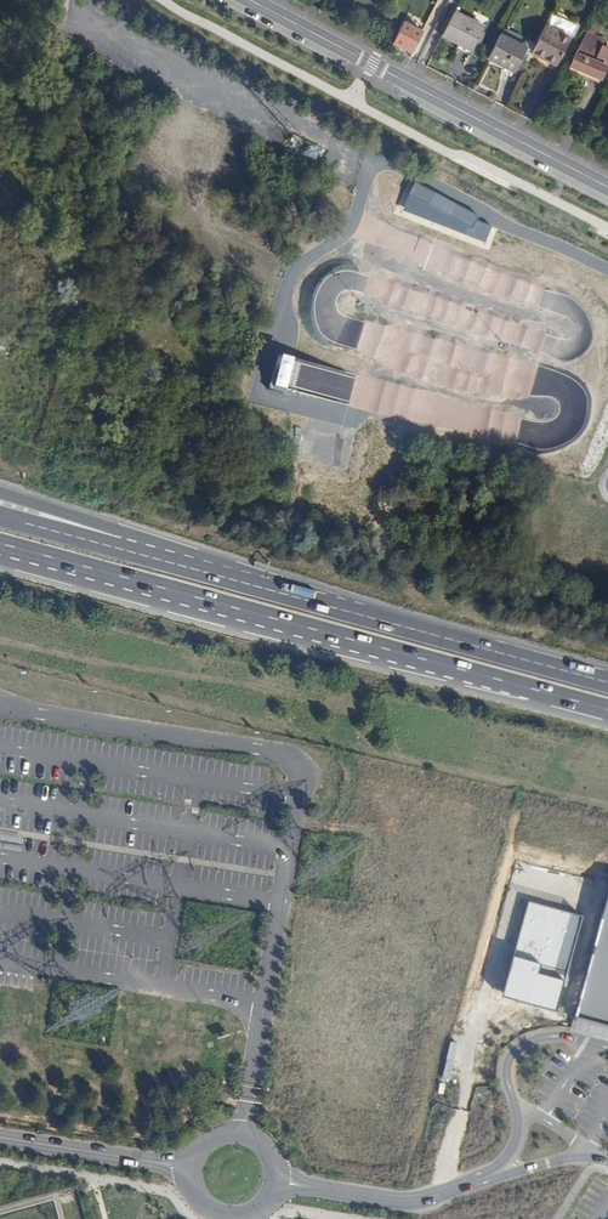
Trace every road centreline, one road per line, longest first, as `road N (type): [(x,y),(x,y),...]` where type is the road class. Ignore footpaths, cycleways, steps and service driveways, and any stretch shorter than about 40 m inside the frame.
road 1 (secondary): [(607,185),(248,0)]
road 2 (trunk): [(238,609),(607,710)]
road 3 (trunk): [(334,613),(0,498)]
road 4 (trunk): [(334,613),(0,521)]
road 5 (trunk): [(607,684),(334,613)]
road 6 (trunk): [(0,544),(238,609)]
road 7 (trunk): [(0,555),(238,609)]
road 8 (unclassified): [(607,1047),(555,1035),(517,1050),(508,1069),(520,1133),(495,1173)]
road 9 (unclassified): [(495,1173),(410,1201),(280,1183)]
road 10 (unclassified): [(0,1139),(192,1170)]
road 11 (unclassified): [(280,1183),(266,1145),(241,1133),(215,1138),(192,1170)]

